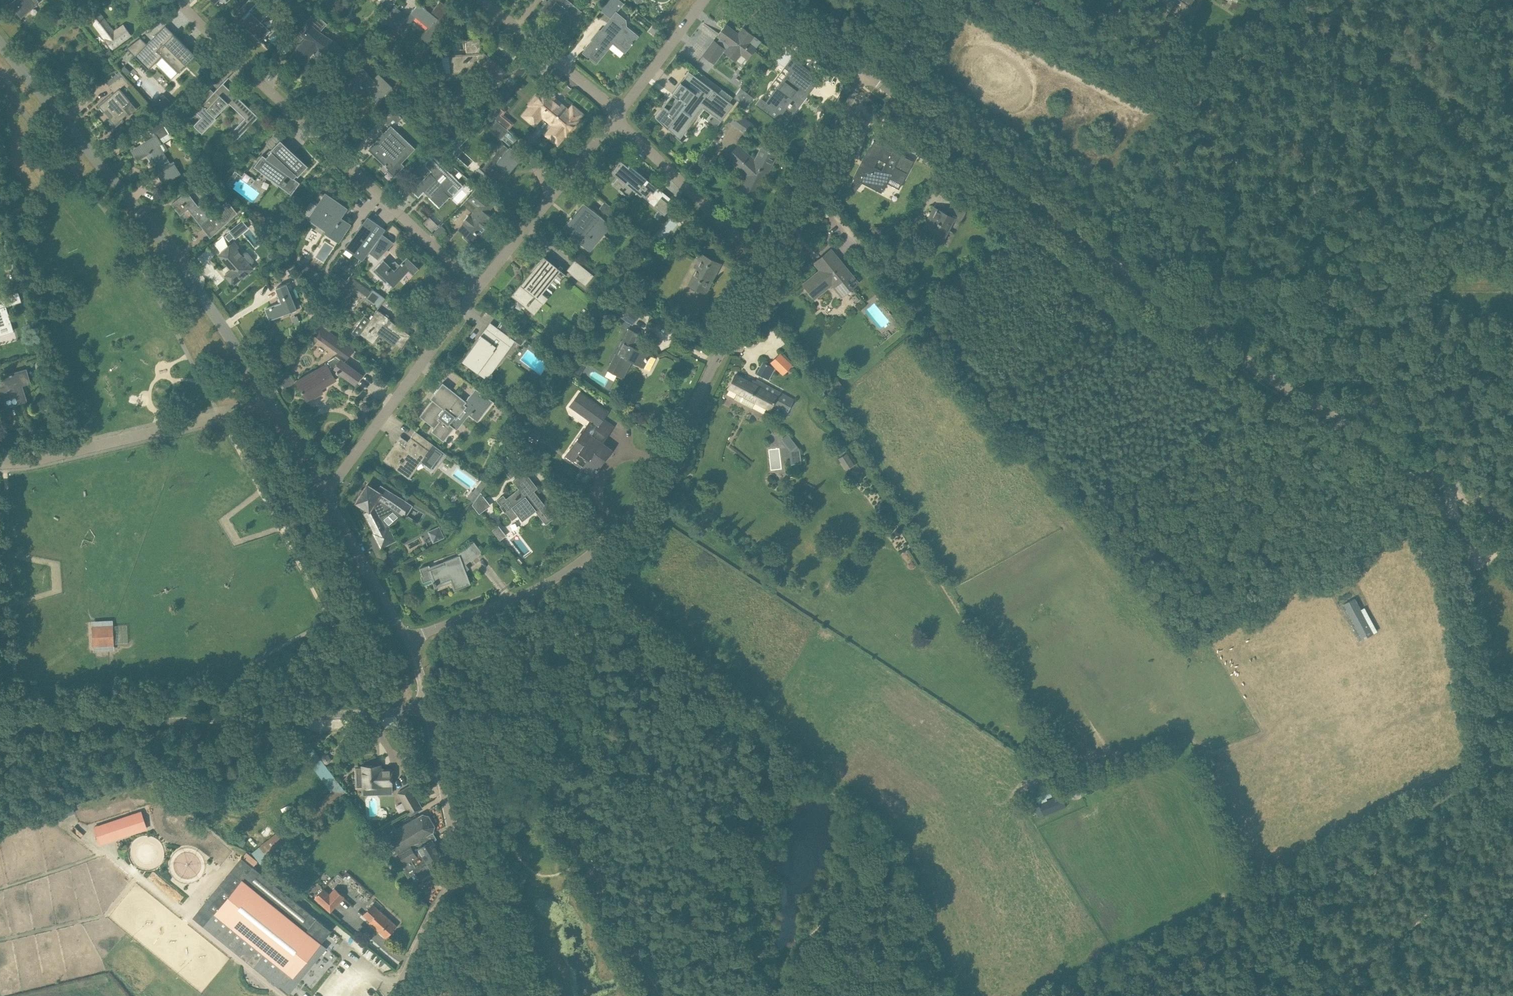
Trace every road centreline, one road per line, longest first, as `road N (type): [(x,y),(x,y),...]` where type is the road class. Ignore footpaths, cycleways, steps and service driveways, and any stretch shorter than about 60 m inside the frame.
road 1 (unclassified): [(1512,520),(1216,340),(863,69)]
road 2 (residential): [(268,397),(187,272),(0,40)]
road 3 (unclassified): [(0,728),(429,713)]
road 4 (residential): [(477,290),(180,0)]
road 5 (track): [(553,673),(704,860),(774,995)]
road 6 (residential): [(575,564),(641,497),(766,258)]
road 7 (unclassified): [(451,832),(474,824),(589,608),(590,591),(575,564)]
road 8 (track): [(1459,488),(1445,506),(1487,770)]
road 9 (track): [(1493,777),(1456,891),(1418,937),(1327,995)]
road 10 (residential): [(0,463),(268,397)]
road 11 (residential): [(323,491),(477,290)]
road 12 (residential): [(477,290),(616,107)]
road 13 (residential): [(616,107),(766,258)]
road 14 (residential): [(766,258),(863,69)]
road 15 (residential): [(408,642),(575,564)]
road 16 (track): [(930,995),(887,963),(832,955),(768,974)]
road 17 (residential): [(408,642),(323,491)]
road 18 (residential): [(491,0),(616,107)]
road 19 (unclassified): [(529,995),(458,864)]
road 20 (unclassified): [(392,995),(458,864)]
road 21 (track): [(1243,899),(1351,984)]
road 22 (residential): [(616,107),(702,0)]
road 23 (track): [(887,276),(806,182)]
road 24 (unclassified): [(451,832),(429,713)]

